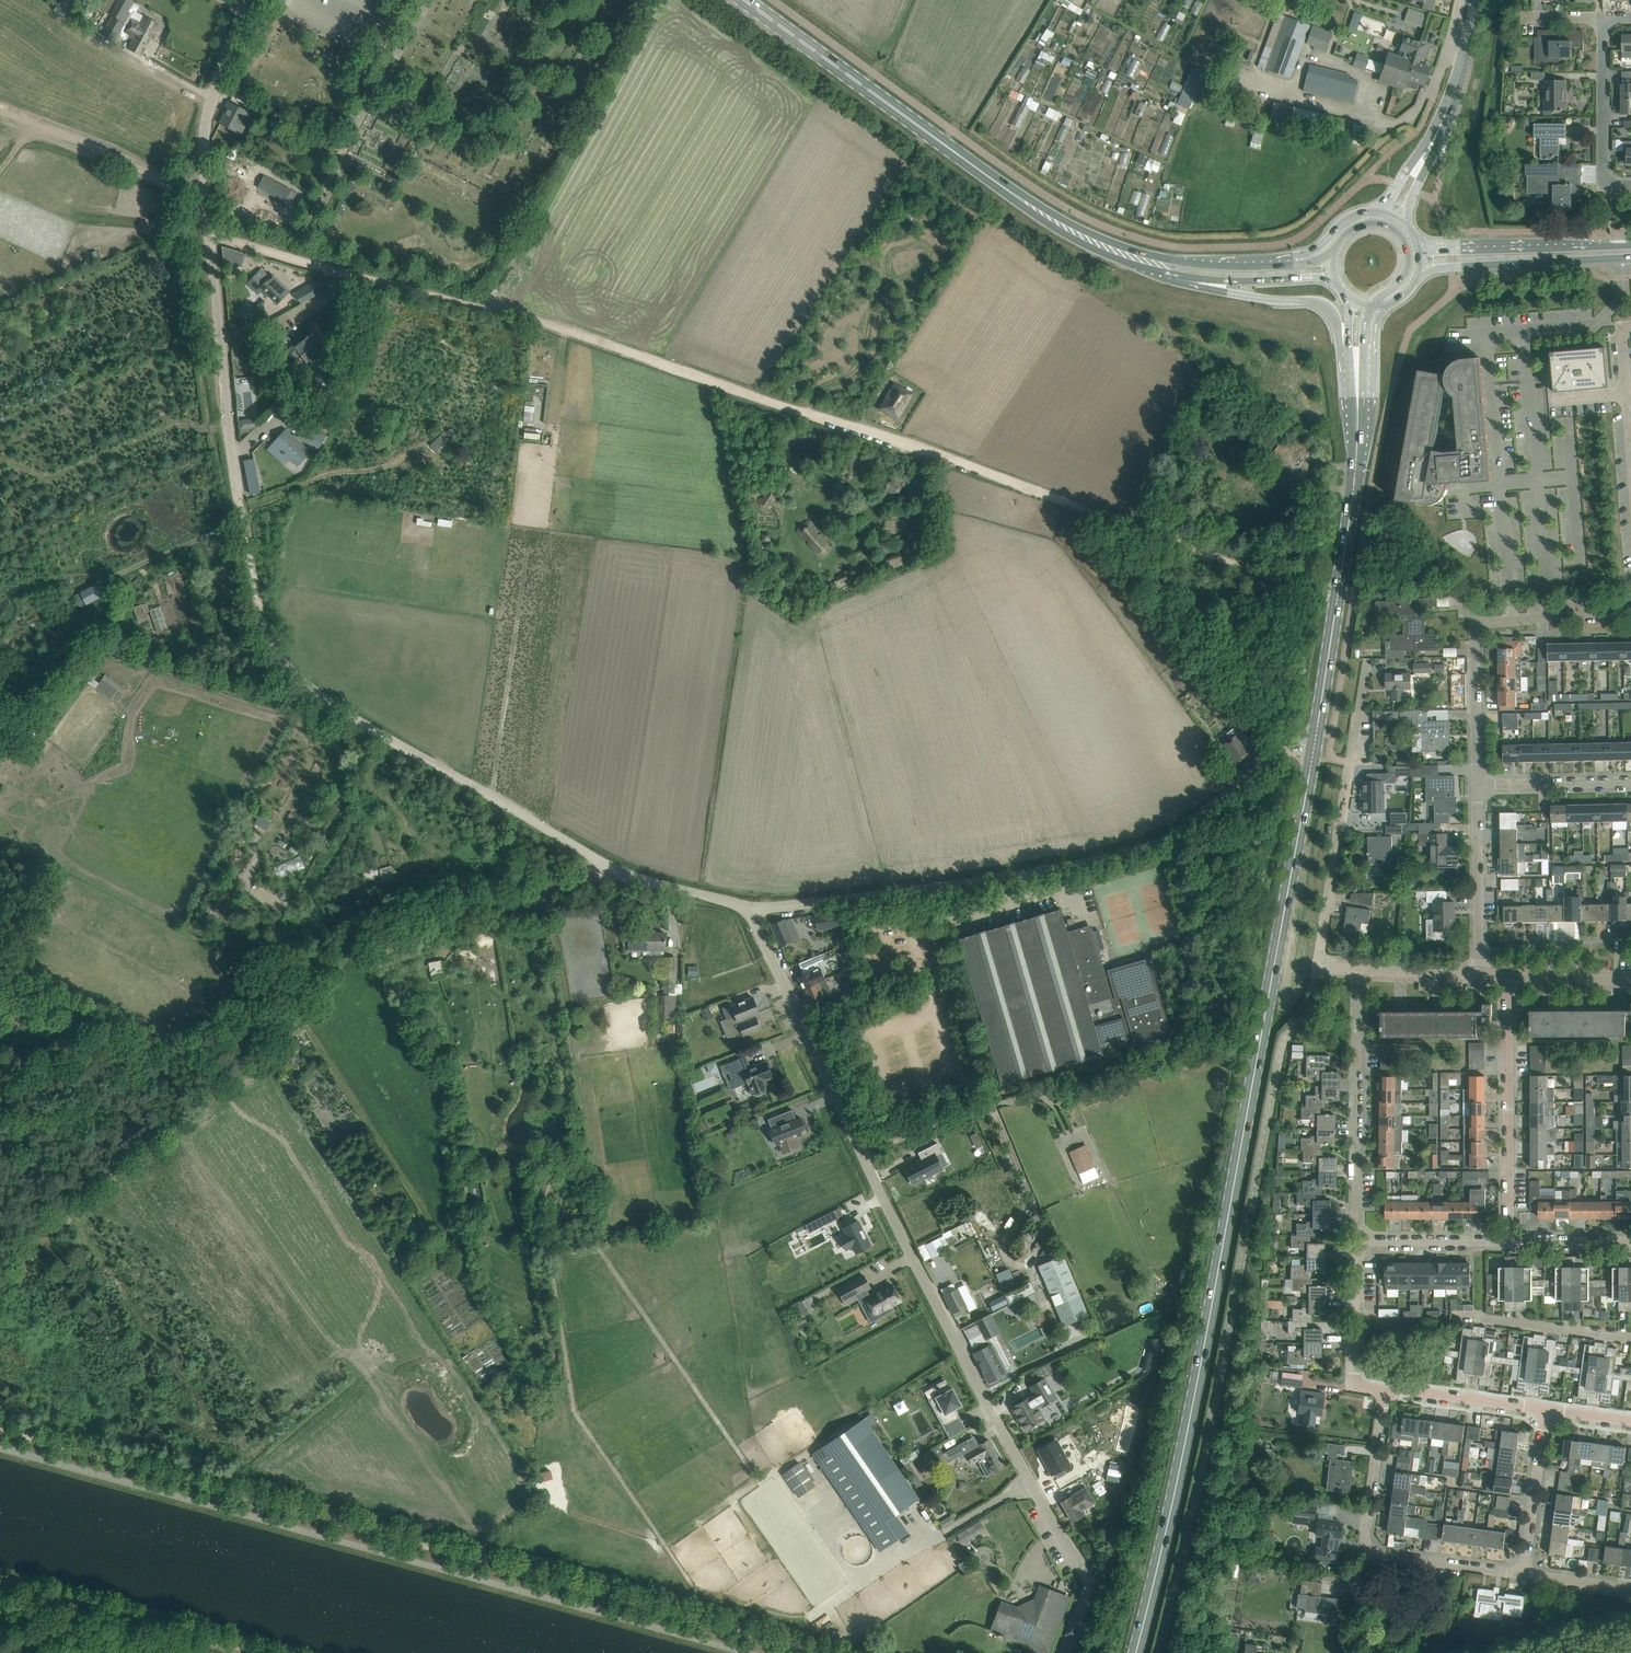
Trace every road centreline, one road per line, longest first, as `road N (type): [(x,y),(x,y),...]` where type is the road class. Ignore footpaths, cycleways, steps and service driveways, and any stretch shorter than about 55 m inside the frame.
road 1 (track): [(207,229),(550,325),(1324,592)]
road 2 (primary): [(1136,1652),(1220,1281),(1314,751)]
road 3 (track): [(809,1652),(0,1428)]
road 4 (residential): [(1063,1652),(1089,1580),(905,1243),(747,907)]
road 5 (track): [(608,869),(591,880),(322,947),(0,1098)]
road 6 (residential): [(747,907),(946,888),(1145,850),(1267,759),(1301,750)]
road 7 (track): [(608,869),(289,678),(260,627),(238,502)]
road 8 (unclassified): [(238,502),(200,170),(206,114),(242,0)]
road 9 (primary): [(1136,258),(1025,202),(743,0)]
road 10 (primary): [(1314,751),(1356,469),(1357,388)]
road 11 (residential): [(1479,785),(1475,620),(1630,610)]
road 12 (residential): [(1526,1571),(1368,1543),(1384,1389)]
road 13 (residential): [(1318,968),(1368,659)]
road 14 (track): [(5,1583),(275,1652)]
road 15 (residential): [(1356,1240),(1360,971)]
road 16 (residential): [(1510,1240),(1505,977)]
road 17 (track): [(0,116),(202,199)]
road 18 (secondary): [(1418,274),(1630,258)]
road 19 (residential): [(1476,976),(1479,785)]
road 20 (primary): [(1198,278),(1233,293),(1318,303),(1347,345)]
road 21 (residential): [(1610,186),(1603,175),(1603,19)]
road 22 (residential): [(1384,1389),(1361,1382),(1354,1371),(1356,1240)]
road 23 (secondary): [(1630,245),(1462,250)]
road 24 (residential): [(1384,1389),(1546,1409)]
road 25 (residential): [(1526,1571),(1546,1409)]
road 26 (residential): [(1630,1338),(1468,1318)]
road 27 (primary): [(1293,264),(1136,258)]
road 28 (residential): [(1356,1240),(1510,1240)]
road 29 (residential): [(1479,785),(1630,782)]
road 30 (primary): [(1198,278),(1335,280)]
road 31 (residential): [(1505,977),(1630,980)]
road 32 (residential): [(1510,1240),(1630,1240)]

